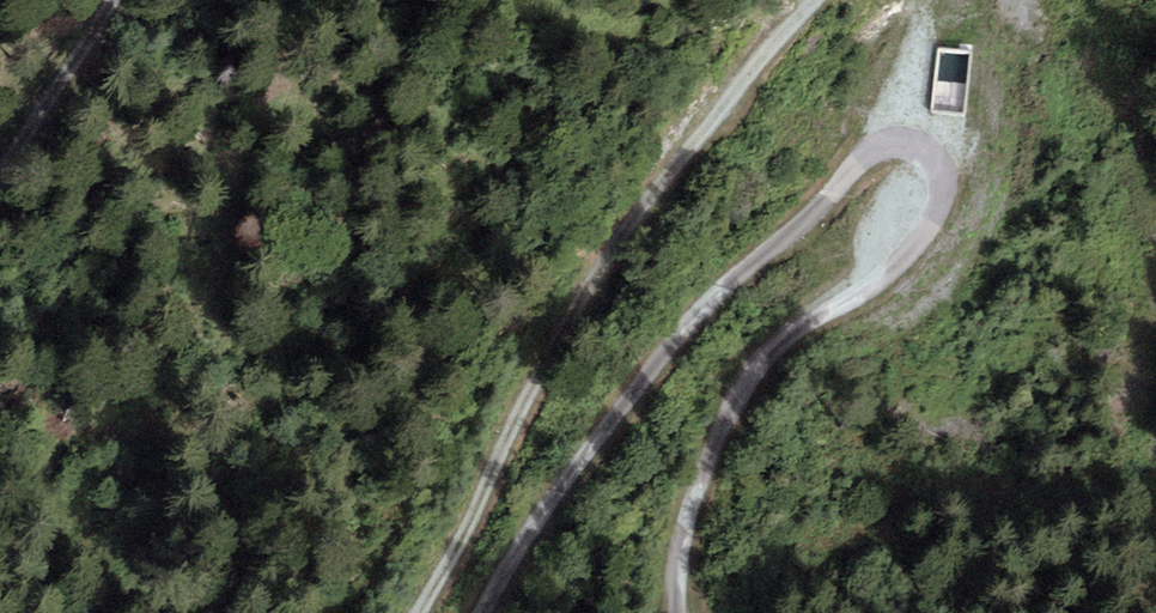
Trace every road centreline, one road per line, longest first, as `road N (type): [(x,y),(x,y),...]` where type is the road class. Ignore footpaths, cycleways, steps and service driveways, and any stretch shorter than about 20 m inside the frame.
road 1 (track): [(675,612),(679,543),(745,386),(780,347),(905,256),(940,192),(924,150),(907,142),(866,154),(670,345),(542,504),(488,612)]
road 2 (track): [(811,0),(594,275),(425,612)]
road 3 (track): [(0,171),(112,0)]

